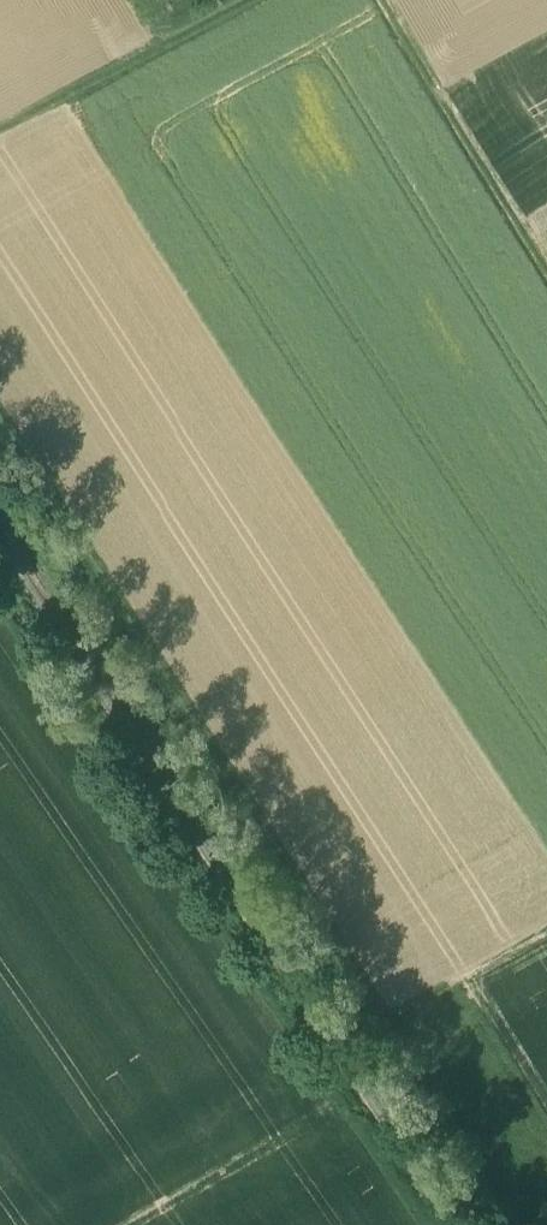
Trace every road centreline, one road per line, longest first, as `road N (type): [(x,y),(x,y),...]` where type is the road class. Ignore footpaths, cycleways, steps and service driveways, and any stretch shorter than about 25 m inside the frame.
road 1 (track): [(0,413),(522,1224)]
road 2 (track): [(380,0),(546,269)]
road 3 (track): [(238,0),(0,123)]
road 4 (track): [(332,1113),(136,1224)]
road 5 (track): [(546,935),(390,1019)]

